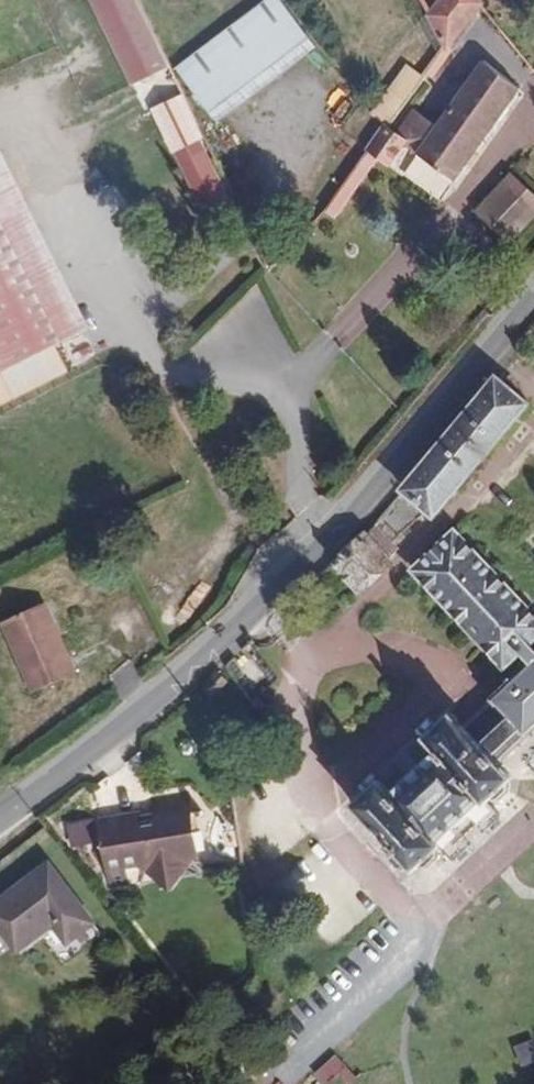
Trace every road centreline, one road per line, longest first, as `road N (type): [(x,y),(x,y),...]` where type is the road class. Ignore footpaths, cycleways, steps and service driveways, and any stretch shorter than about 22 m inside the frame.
road 1 (secondary): [(533,297),(334,536),(161,698),(0,820)]

